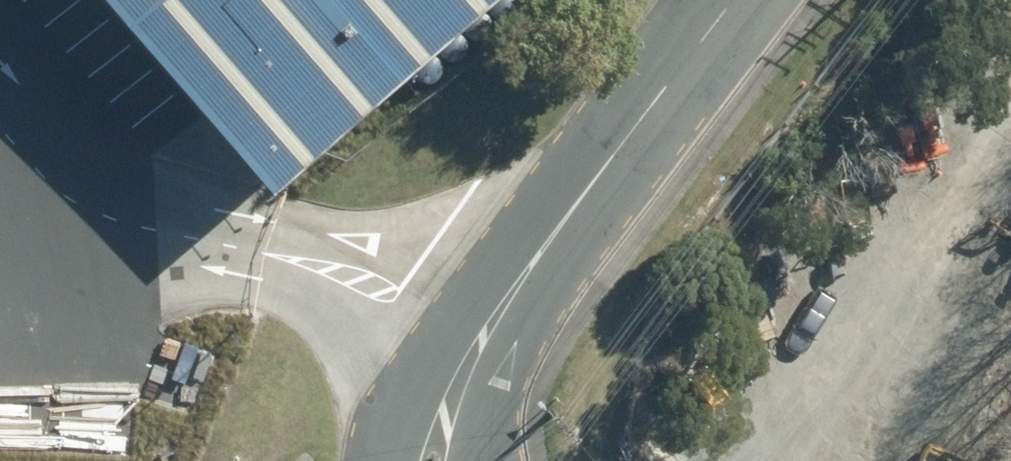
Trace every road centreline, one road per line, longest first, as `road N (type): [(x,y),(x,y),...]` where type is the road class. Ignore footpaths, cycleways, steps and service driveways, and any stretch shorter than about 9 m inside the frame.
road 1 (unclassified): [(378,460),(446,316),(571,220)]
road 2 (unclassified): [(571,220),(735,0)]
road 3 (unclassified): [(571,220),(503,362),(485,460)]

